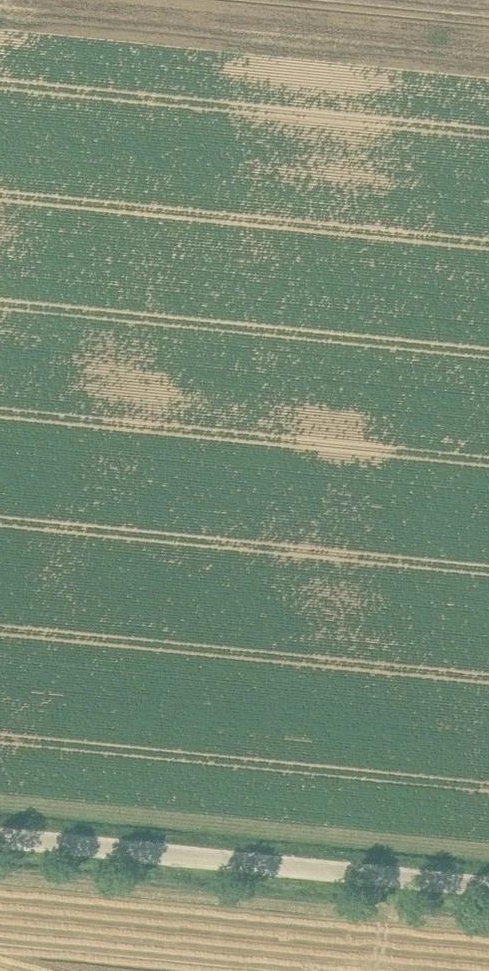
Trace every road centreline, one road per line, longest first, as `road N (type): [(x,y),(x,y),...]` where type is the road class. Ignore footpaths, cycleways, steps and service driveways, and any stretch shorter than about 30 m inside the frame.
road 1 (unclassified): [(488,888),(0,839)]

